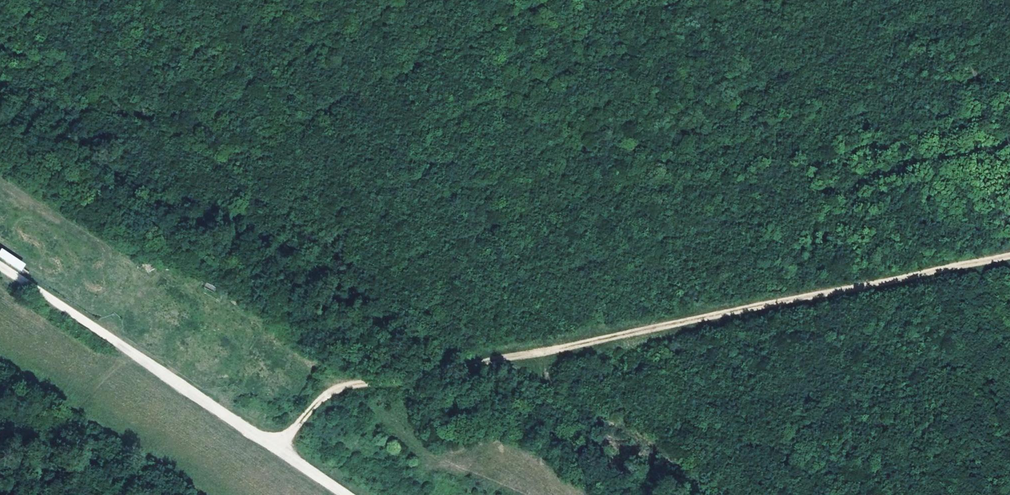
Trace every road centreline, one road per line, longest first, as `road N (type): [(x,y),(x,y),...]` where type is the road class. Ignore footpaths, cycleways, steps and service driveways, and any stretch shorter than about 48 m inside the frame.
road 1 (track): [(280,454),(323,400),(354,387),(1009,257)]
road 2 (track): [(0,269),(342,494)]
road 3 (track): [(702,321),(995,494)]

